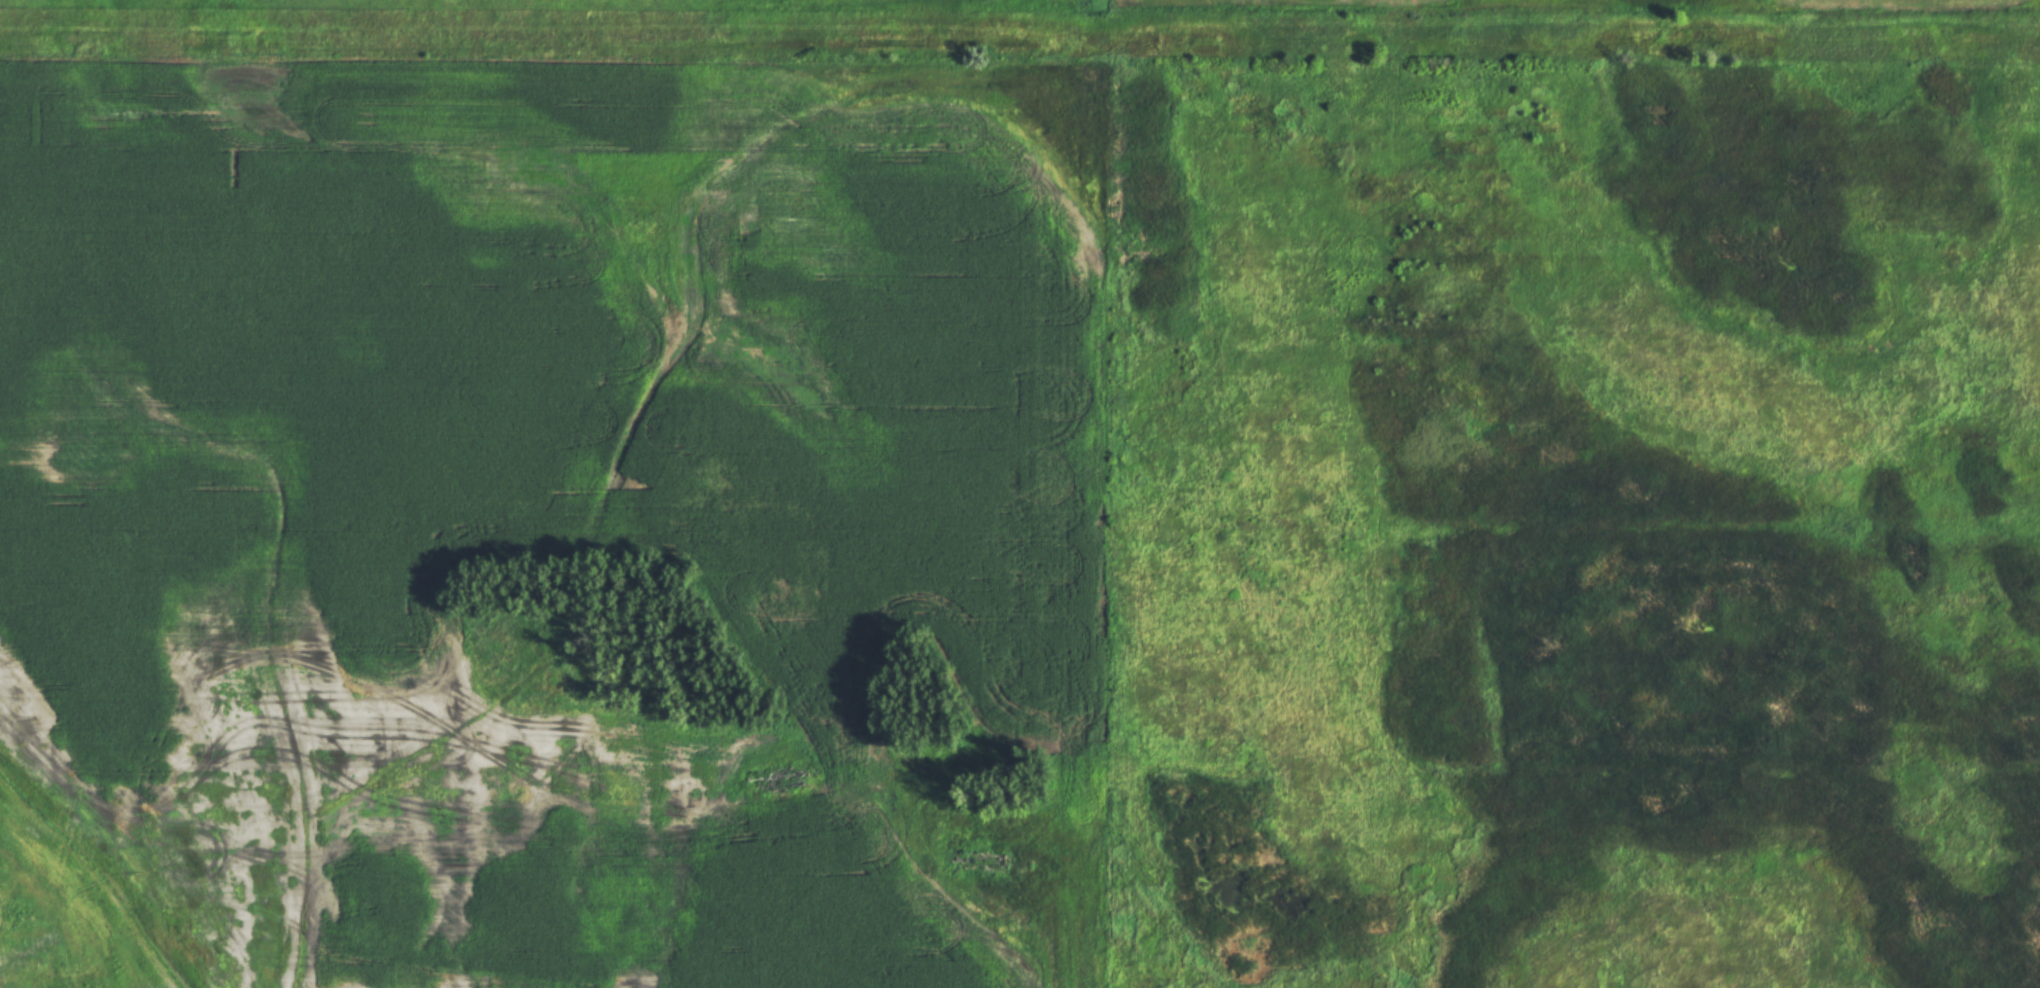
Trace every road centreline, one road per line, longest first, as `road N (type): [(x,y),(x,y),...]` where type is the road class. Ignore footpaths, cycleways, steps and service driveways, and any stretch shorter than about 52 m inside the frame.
road 1 (track): [(2039,42),(1323,51),(662,28),(0,23)]

